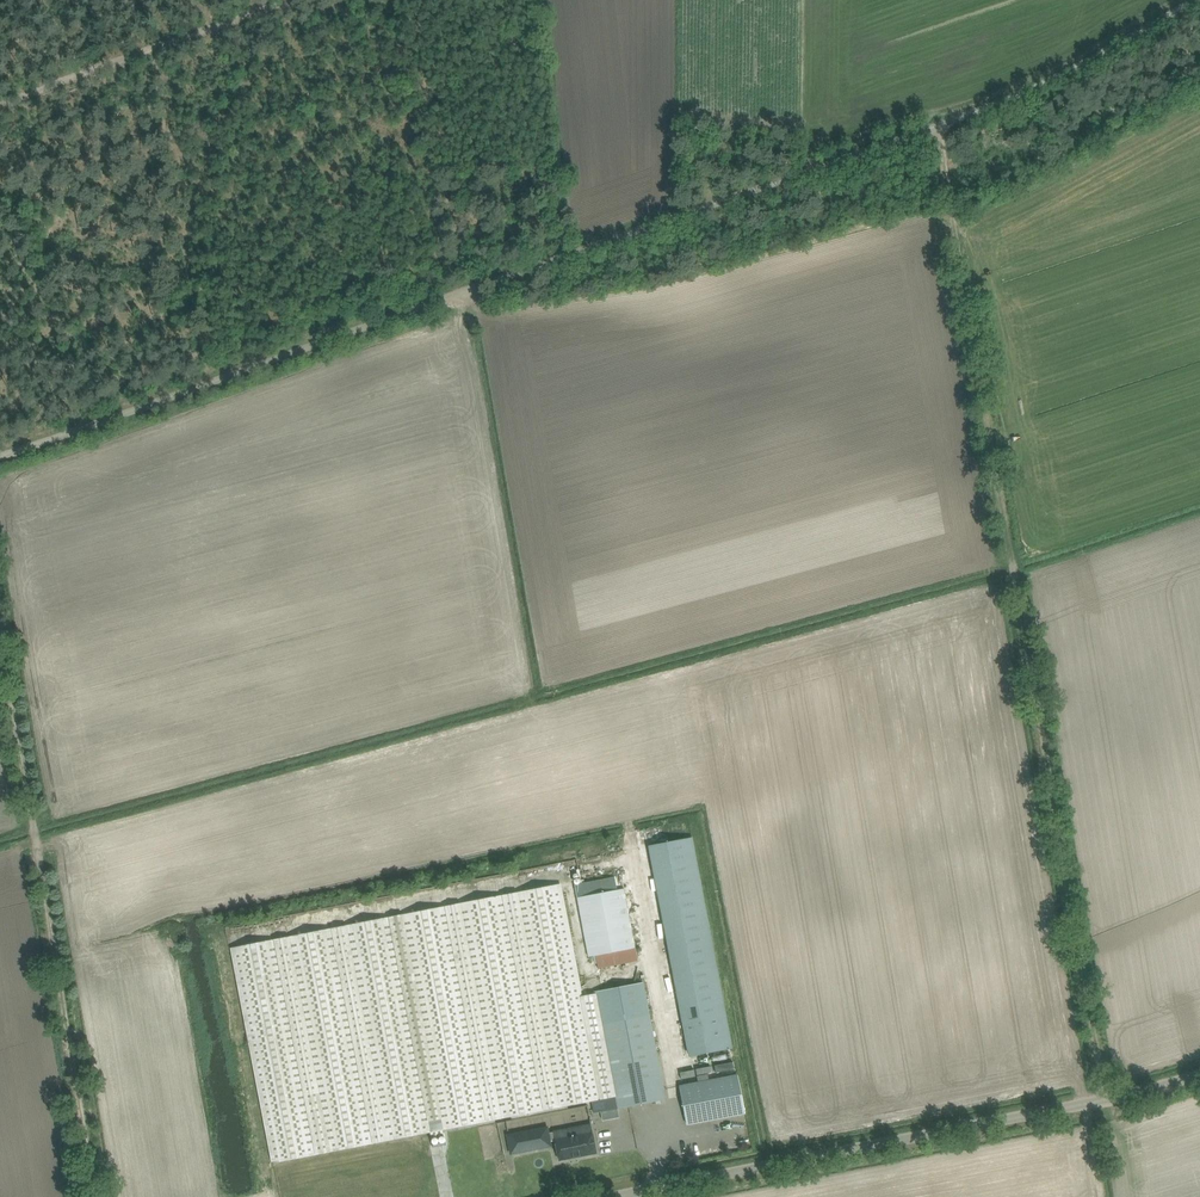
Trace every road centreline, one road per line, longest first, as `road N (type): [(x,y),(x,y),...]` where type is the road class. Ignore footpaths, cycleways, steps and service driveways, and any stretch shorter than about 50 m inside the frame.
road 1 (unclassified): [(0,464),(990,108),(1191,0)]
road 2 (track): [(935,128),(1124,1196)]
road 3 (track): [(0,623),(100,1196)]
road 4 (unclassified): [(659,1196),(1099,1111),(1199,1083)]
road 5 (track): [(0,106),(272,0)]

